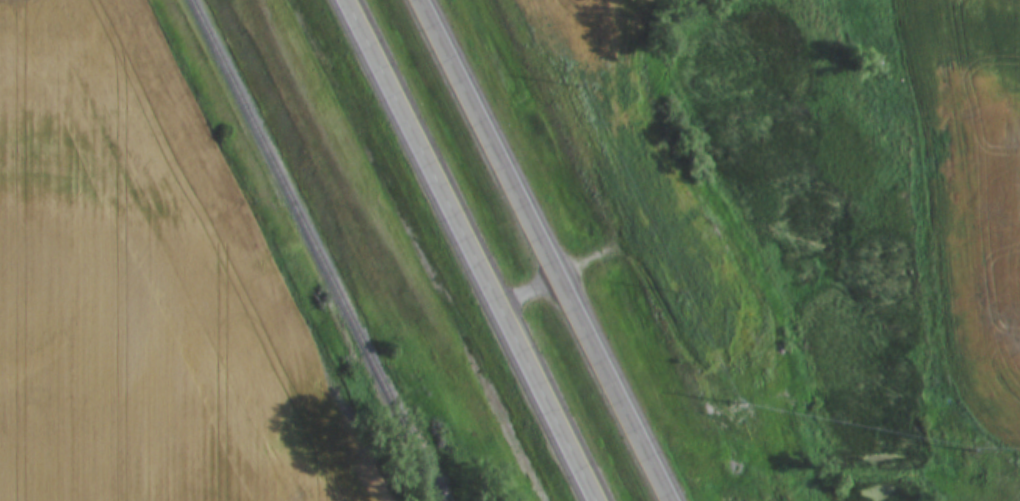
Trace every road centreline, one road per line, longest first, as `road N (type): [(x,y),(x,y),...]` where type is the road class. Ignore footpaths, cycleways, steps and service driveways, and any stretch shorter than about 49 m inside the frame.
road 1 (trunk): [(673,500),(423,0)]
road 2 (trunk): [(347,0),(596,500)]

